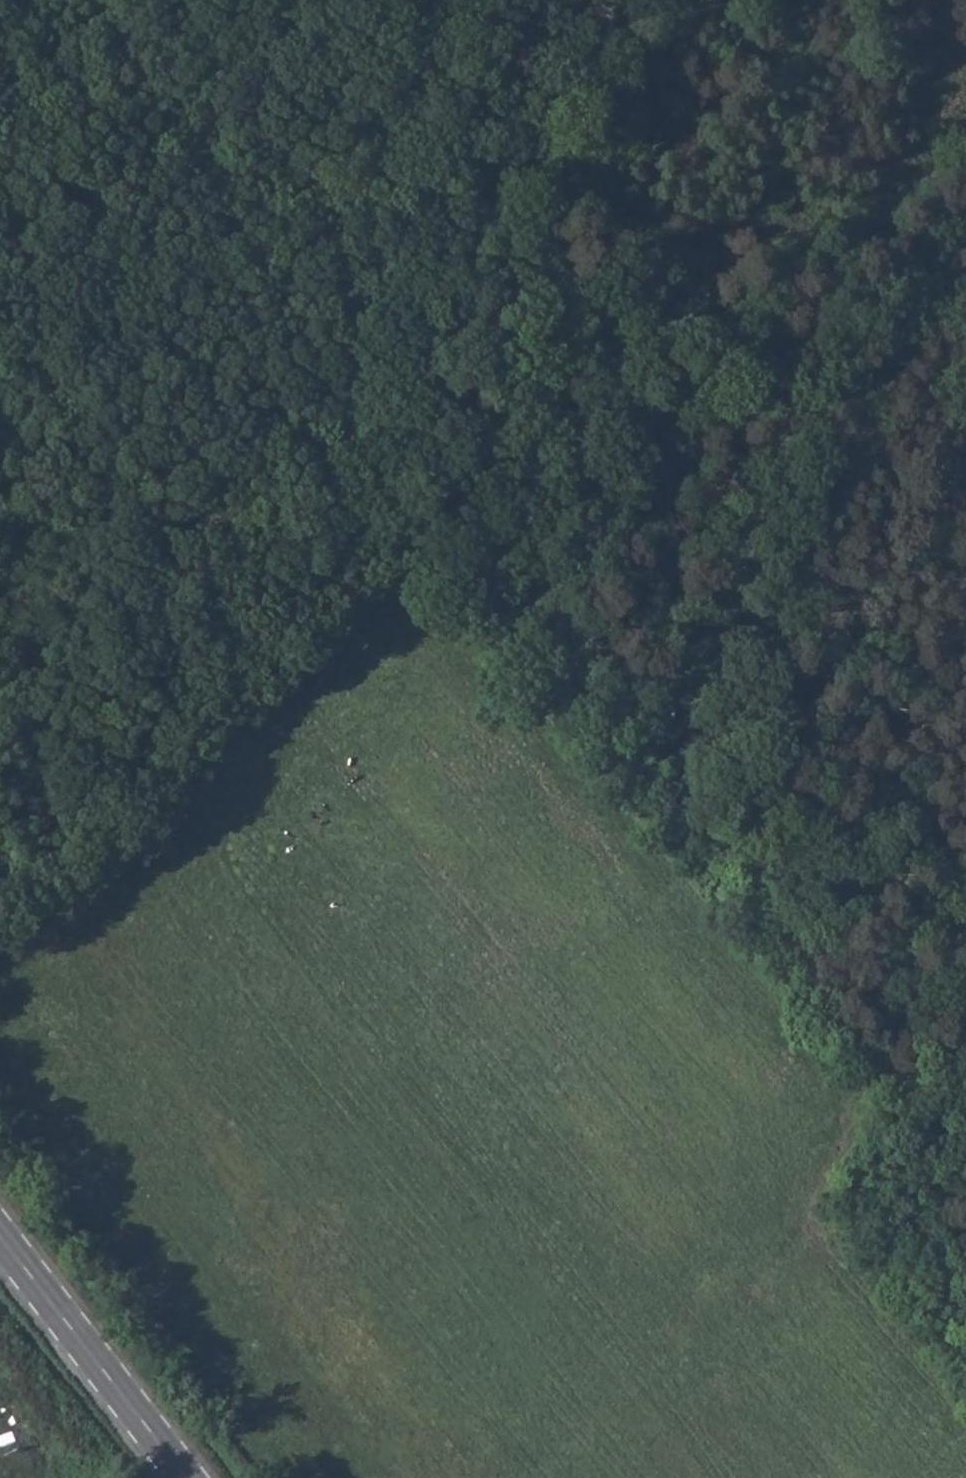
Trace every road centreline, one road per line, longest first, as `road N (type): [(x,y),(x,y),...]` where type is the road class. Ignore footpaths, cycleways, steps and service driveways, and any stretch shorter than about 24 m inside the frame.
road 1 (primary): [(185,1477),(0,1239)]

